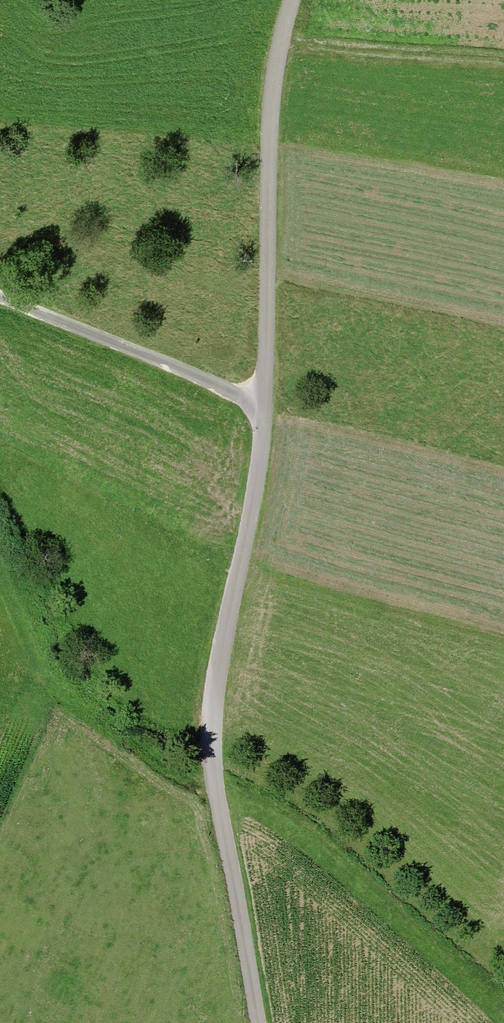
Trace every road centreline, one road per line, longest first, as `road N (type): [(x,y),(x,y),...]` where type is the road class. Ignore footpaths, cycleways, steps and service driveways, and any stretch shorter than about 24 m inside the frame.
road 1 (unclassified): [(257,1022),(208,729),(262,410)]
road 2 (unclassified): [(262,410),(272,101),(293,0)]
road 3 (unclassified): [(0,299),(262,410)]
road 4 (track): [(40,686),(81,705),(161,773),(214,787)]

